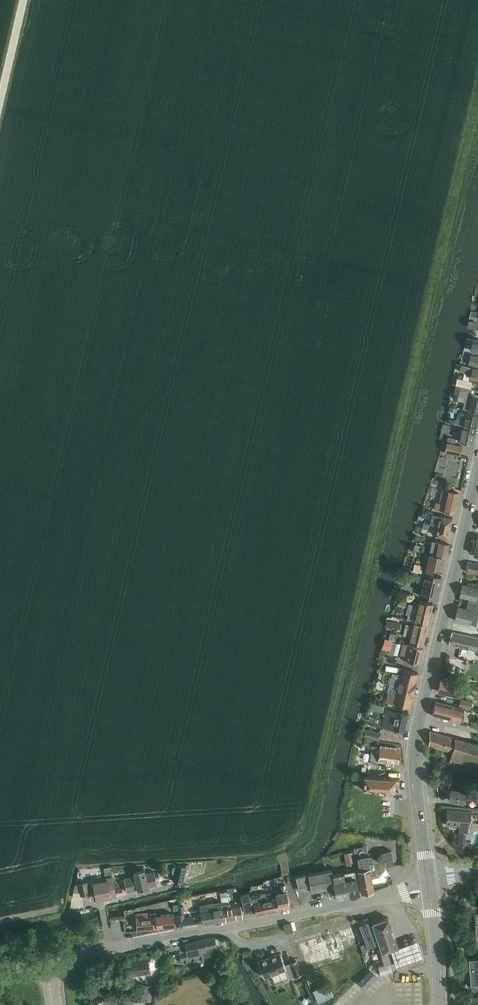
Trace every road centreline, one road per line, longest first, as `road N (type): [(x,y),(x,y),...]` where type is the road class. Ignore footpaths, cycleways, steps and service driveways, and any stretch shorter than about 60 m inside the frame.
road 1 (track): [(299,914),(282,854),(307,822),(474,103)]
road 2 (tertiary): [(429,886),(415,744),(477,468)]
road 3 (unclassified): [(56,974),(79,955),(429,886)]
road 4 (track): [(0,922),(9,944),(106,950)]

